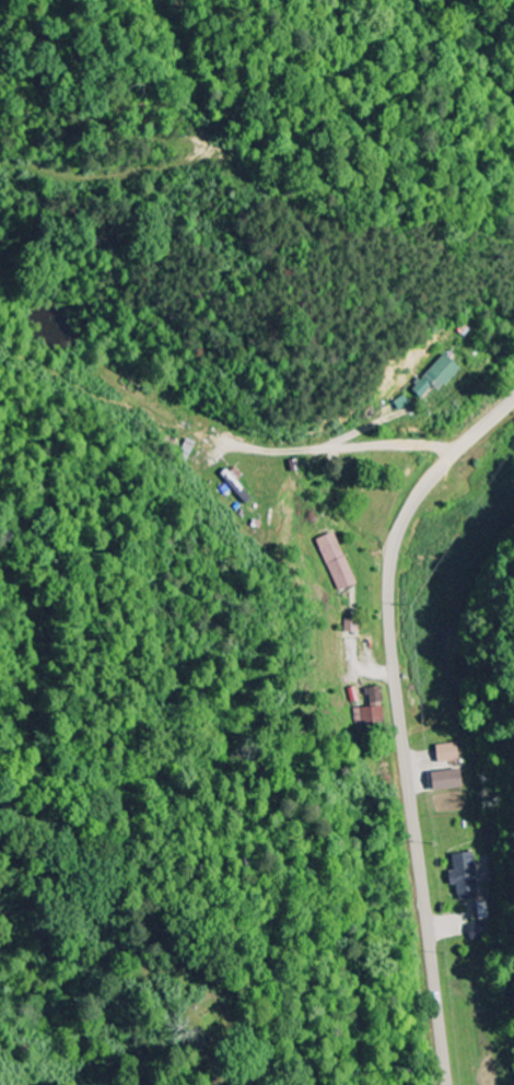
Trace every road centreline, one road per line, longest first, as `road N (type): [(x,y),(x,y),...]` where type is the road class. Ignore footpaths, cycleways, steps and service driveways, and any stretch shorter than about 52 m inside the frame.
road 1 (secondary): [(448,1084),(389,583),(394,550),(420,494),(513,398)]
road 2 (residential): [(459,450),(398,444),(280,457)]

